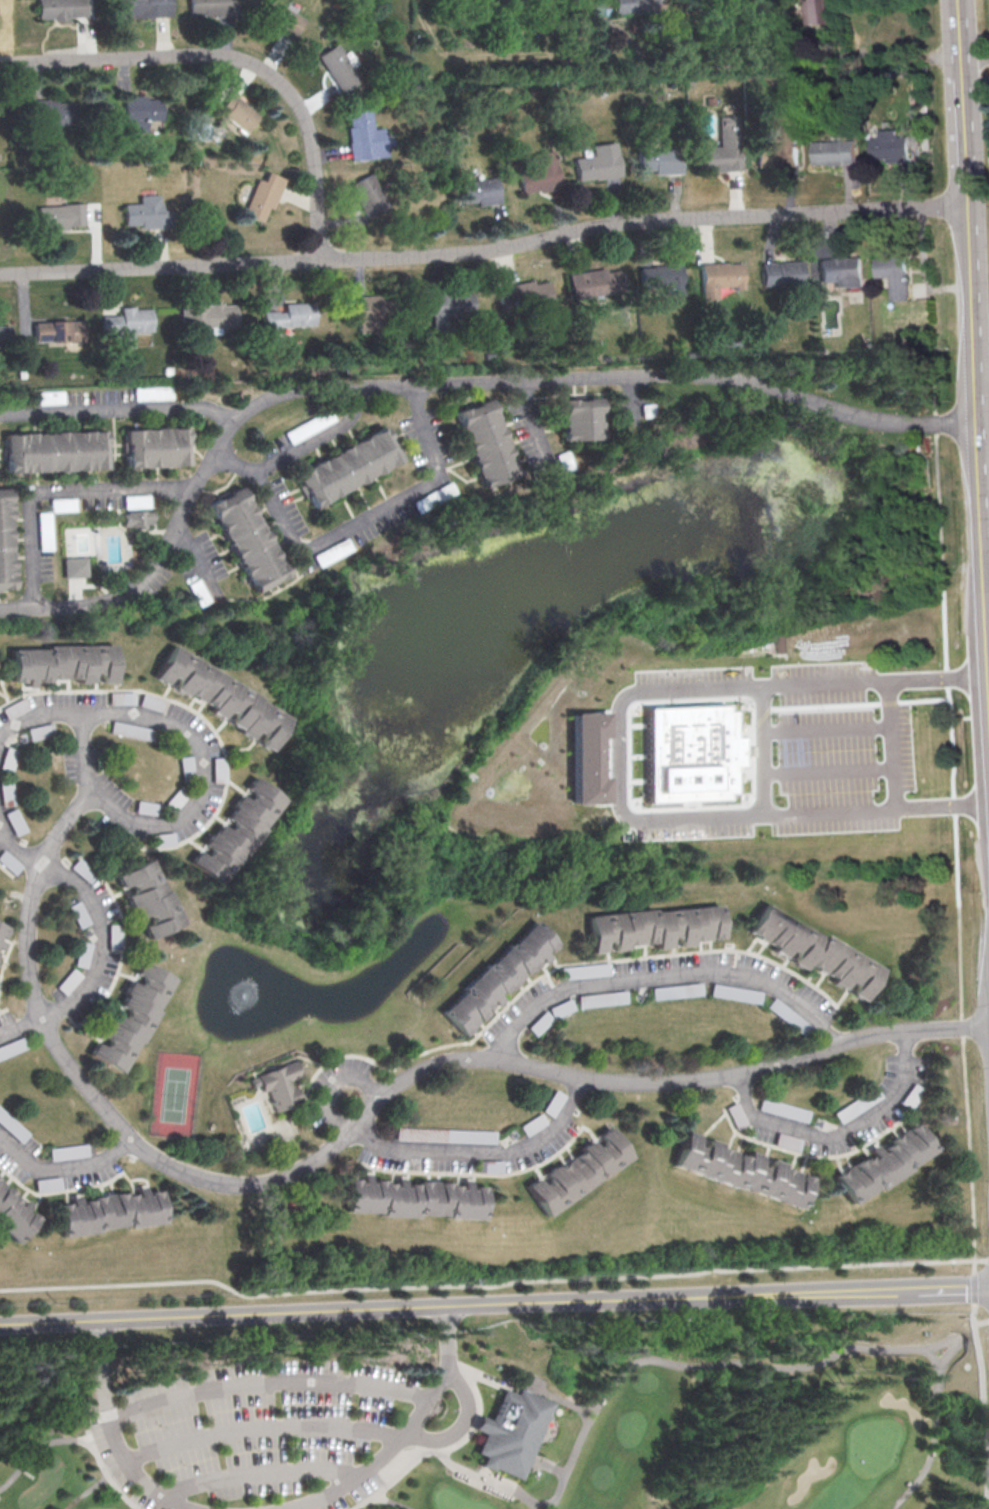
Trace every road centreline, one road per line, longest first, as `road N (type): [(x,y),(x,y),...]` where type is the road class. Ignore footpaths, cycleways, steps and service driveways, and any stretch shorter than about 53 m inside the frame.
road 1 (residential): [(988,1026),(840,1043),(693,1082),(584,1082),(492,1055),(432,1062),(378,1093),(323,1152),(291,1172),(246,1185),(214,1182),(160,1162),(127,1138),(65,1060),(33,992),(24,923),(34,880),(90,791)]
road 2 (residential): [(967,202),(678,219),(460,255),(0,274)]
road 3 (residential): [(921,1289),(0,1324)]
road 4 (tertiary): [(988,706),(957,0)]
road 5 (residential): [(323,262),(308,120),(265,68),(213,53),(0,63)]

